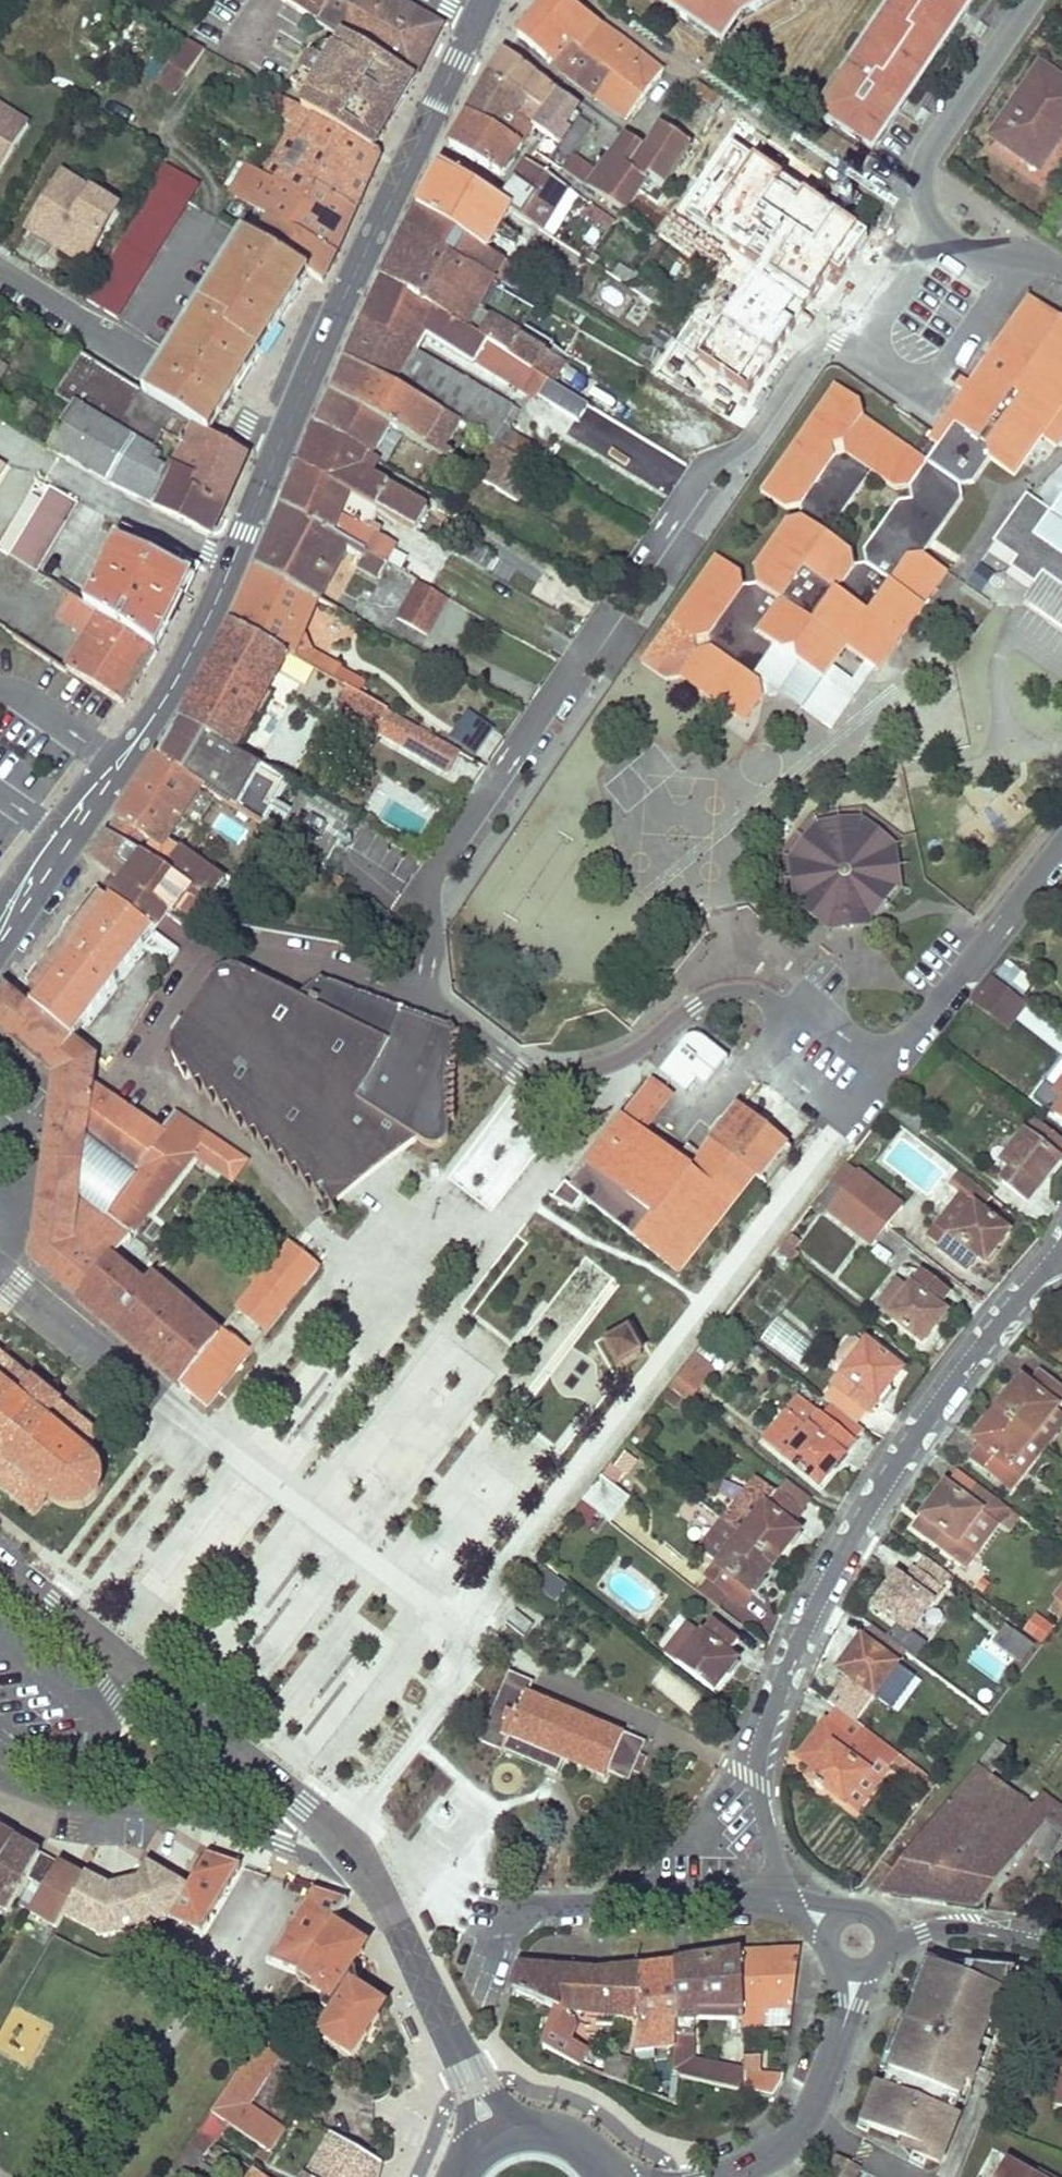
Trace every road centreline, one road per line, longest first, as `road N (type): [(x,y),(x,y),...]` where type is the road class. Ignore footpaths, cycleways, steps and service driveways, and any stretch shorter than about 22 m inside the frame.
road 1 (residential): [(1061,1249),(878,1483),(786,1663),(757,1752),(790,1904)]
road 2 (residential): [(0,1564),(144,1684),(256,1763),(350,1852),(464,2070)]
road 3 (residential): [(278,445),(168,691),(0,938)]
road 4 (tertiary): [(480,11),(278,445)]
road 5 (residential): [(419,984),(429,889),(440,863),(604,617)]
road 6 (residential): [(0,273),(278,445)]
road 7 (residential): [(496,1932),(527,1912),(553,1907),(790,1904)]
road 8 (residential): [(519,1072),(566,1077),(615,1061),(693,1005),(730,992),(758,993),(787,1008)]
road 9 (residential): [(856,1940),(839,2044),(802,2121),(714,2176)]
road 10 (residential): [(900,1046),(1061,848)]
road 11 (residential): [(787,1008),(771,1054),(839,1112),(856,1112),(900,1046)]
road 12 (residential): [(927,204),(929,145),(1017,0)]
road 13 (residential): [(856,1940),(969,1931),(1061,1944)]
road 14 (residential): [(519,1072),(419,984)]
road 15 (residential): [(900,1046),(882,1056),(847,1051),(787,1008)]

